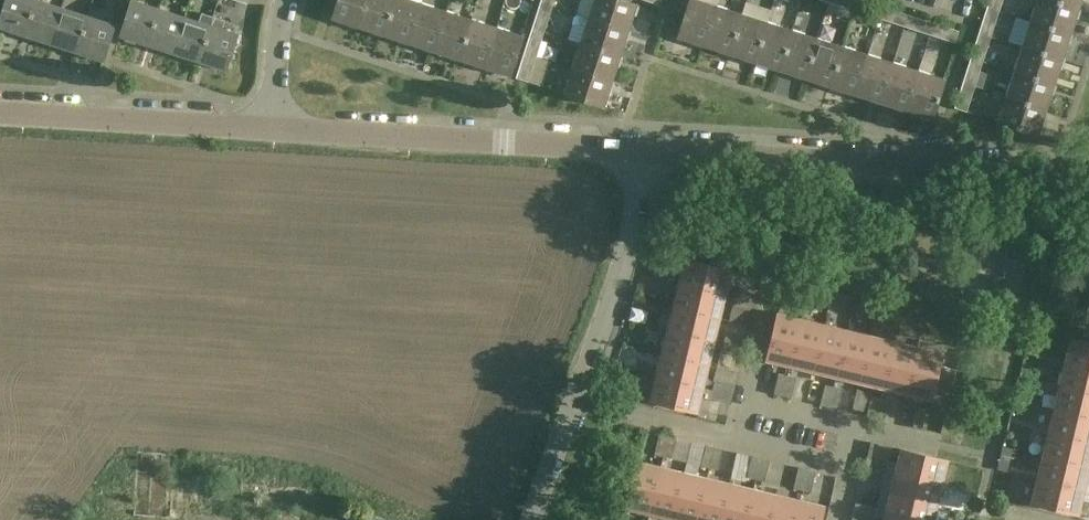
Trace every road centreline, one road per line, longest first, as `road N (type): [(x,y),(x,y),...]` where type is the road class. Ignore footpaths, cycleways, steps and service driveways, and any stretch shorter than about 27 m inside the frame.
road 1 (tertiary): [(653,152),(1088,178)]
road 2 (tertiary): [(273,130),(653,152)]
road 3 (tertiary): [(0,112),(273,130)]
road 4 (residential): [(578,395),(653,152)]
road 5 (residential): [(733,436),(578,395)]
road 6 (residential): [(530,519),(578,395)]
road 7 (residential): [(288,0),(273,130)]
road 8 (residential): [(853,463),(733,436)]
road 9 (residential): [(860,428),(741,401)]

